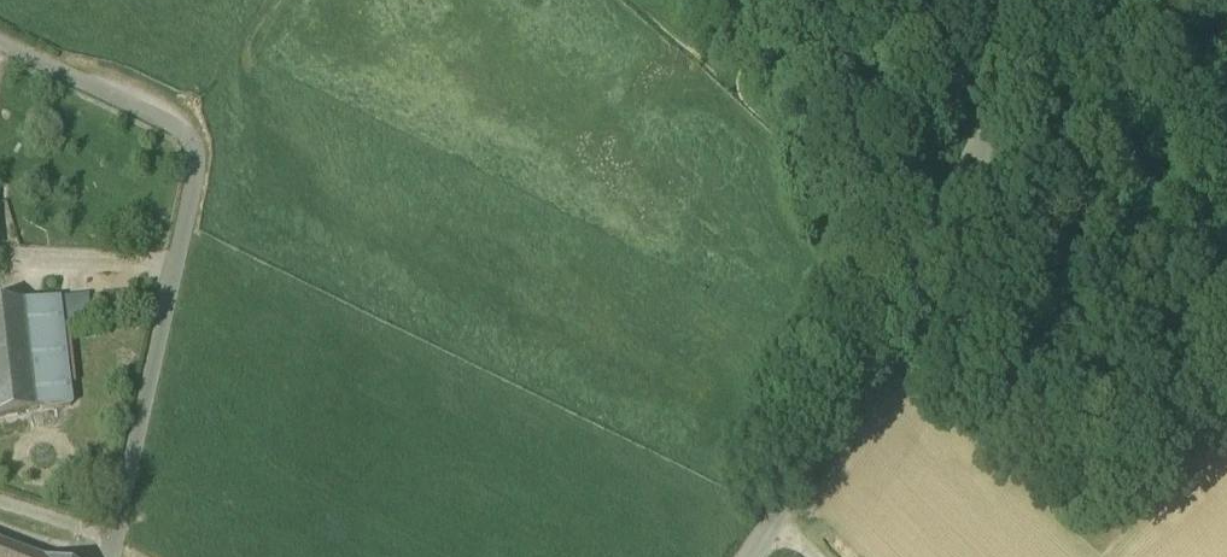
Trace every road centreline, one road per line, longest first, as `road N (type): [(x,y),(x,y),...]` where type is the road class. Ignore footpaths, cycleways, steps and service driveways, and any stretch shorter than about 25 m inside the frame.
road 1 (residential): [(109,556),(203,144),(0,44)]
road 2 (residential): [(747,556),(921,257),(1051,0)]
road 3 (track): [(980,146),(1226,305)]

